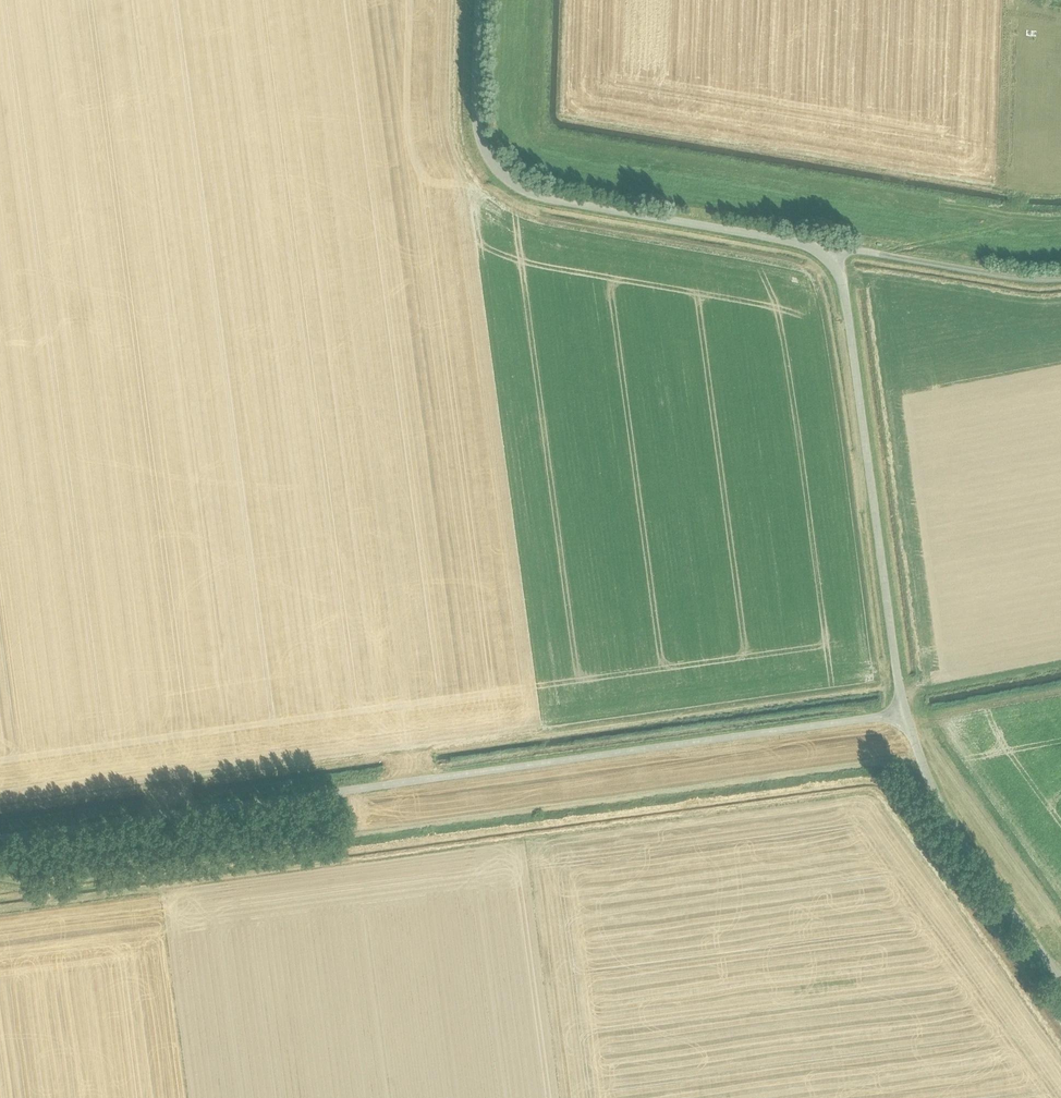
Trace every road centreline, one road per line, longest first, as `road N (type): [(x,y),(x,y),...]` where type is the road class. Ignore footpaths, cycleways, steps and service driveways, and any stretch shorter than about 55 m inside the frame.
road 1 (unclassified): [(905,712),(836,252),(517,186),(492,163),(475,113),(480,0)]
road 2 (unclassified): [(0,836),(905,712)]
road 3 (unclassified): [(1060,980),(960,841),(934,794),(905,712)]

